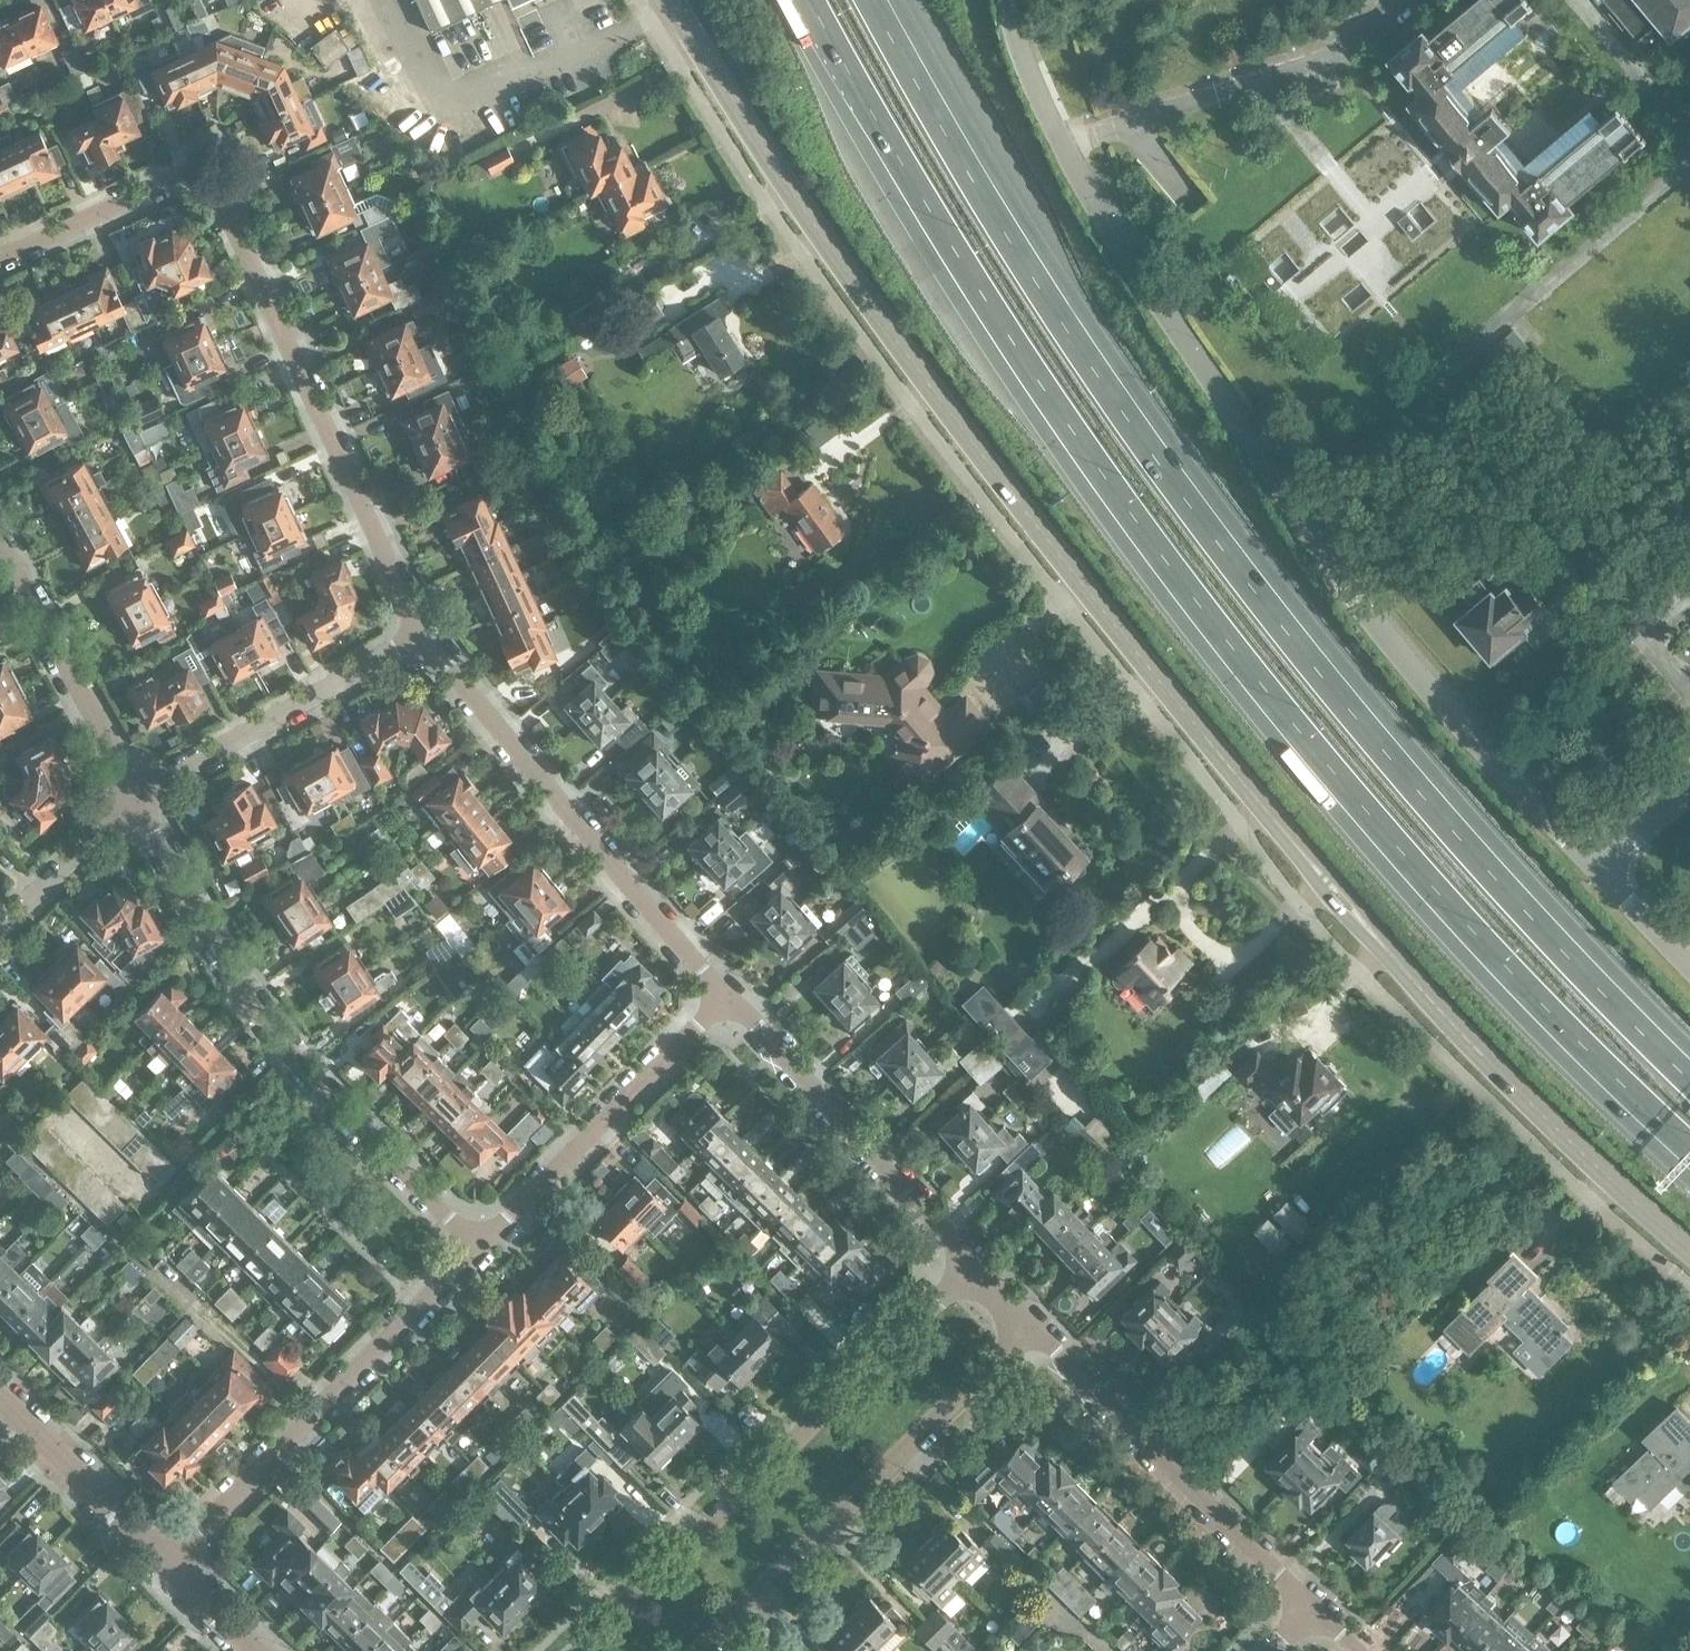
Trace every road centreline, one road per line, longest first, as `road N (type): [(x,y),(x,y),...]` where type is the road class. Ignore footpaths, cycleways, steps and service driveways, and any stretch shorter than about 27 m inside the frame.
road 1 (primary): [(1689,1247),(1476,1050),(1234,780),(975,456),(669,0)]
road 2 (motorway): [(801,0),(1009,348),(1147,546),(1477,949),(1689,1157)]
road 3 (motorway): [(1689,1069),(1449,815),(1199,507),(1016,237),(879,0)]
road 4 (unclassified): [(1603,872),(1328,556),(1110,219),(1045,97),(1014,0)]
road 5 (residential): [(422,635),(207,179),(193,169),(0,257)]
road 6 (residential): [(483,1241),(455,1224),(290,1056),(185,897),(139,805)]
road 7 (residential): [(973,1267),(585,1650)]
road 8 (residential): [(730,998),(422,635)]
road 9 (residential): [(705,1650),(1034,1329)]
road 10 (residential): [(174,1564),(483,1241)]
road 11 (residential): [(1309,1604),(1034,1329)]
road 12 (residential): [(973,1267),(730,998)]
road 13 (residential): [(483,1241),(730,998)]
road 14 (residential): [(139,805),(422,635)]
road 15 (residential): [(139,805),(0,544)]
road 16 (residential): [(174,1564),(0,1395)]
road 17 (residential): [(0,937),(139,805)]
road 18 (residential): [(1689,961),(1603,872)]
road 19 (residential): [(260,1650),(174,1564)]

